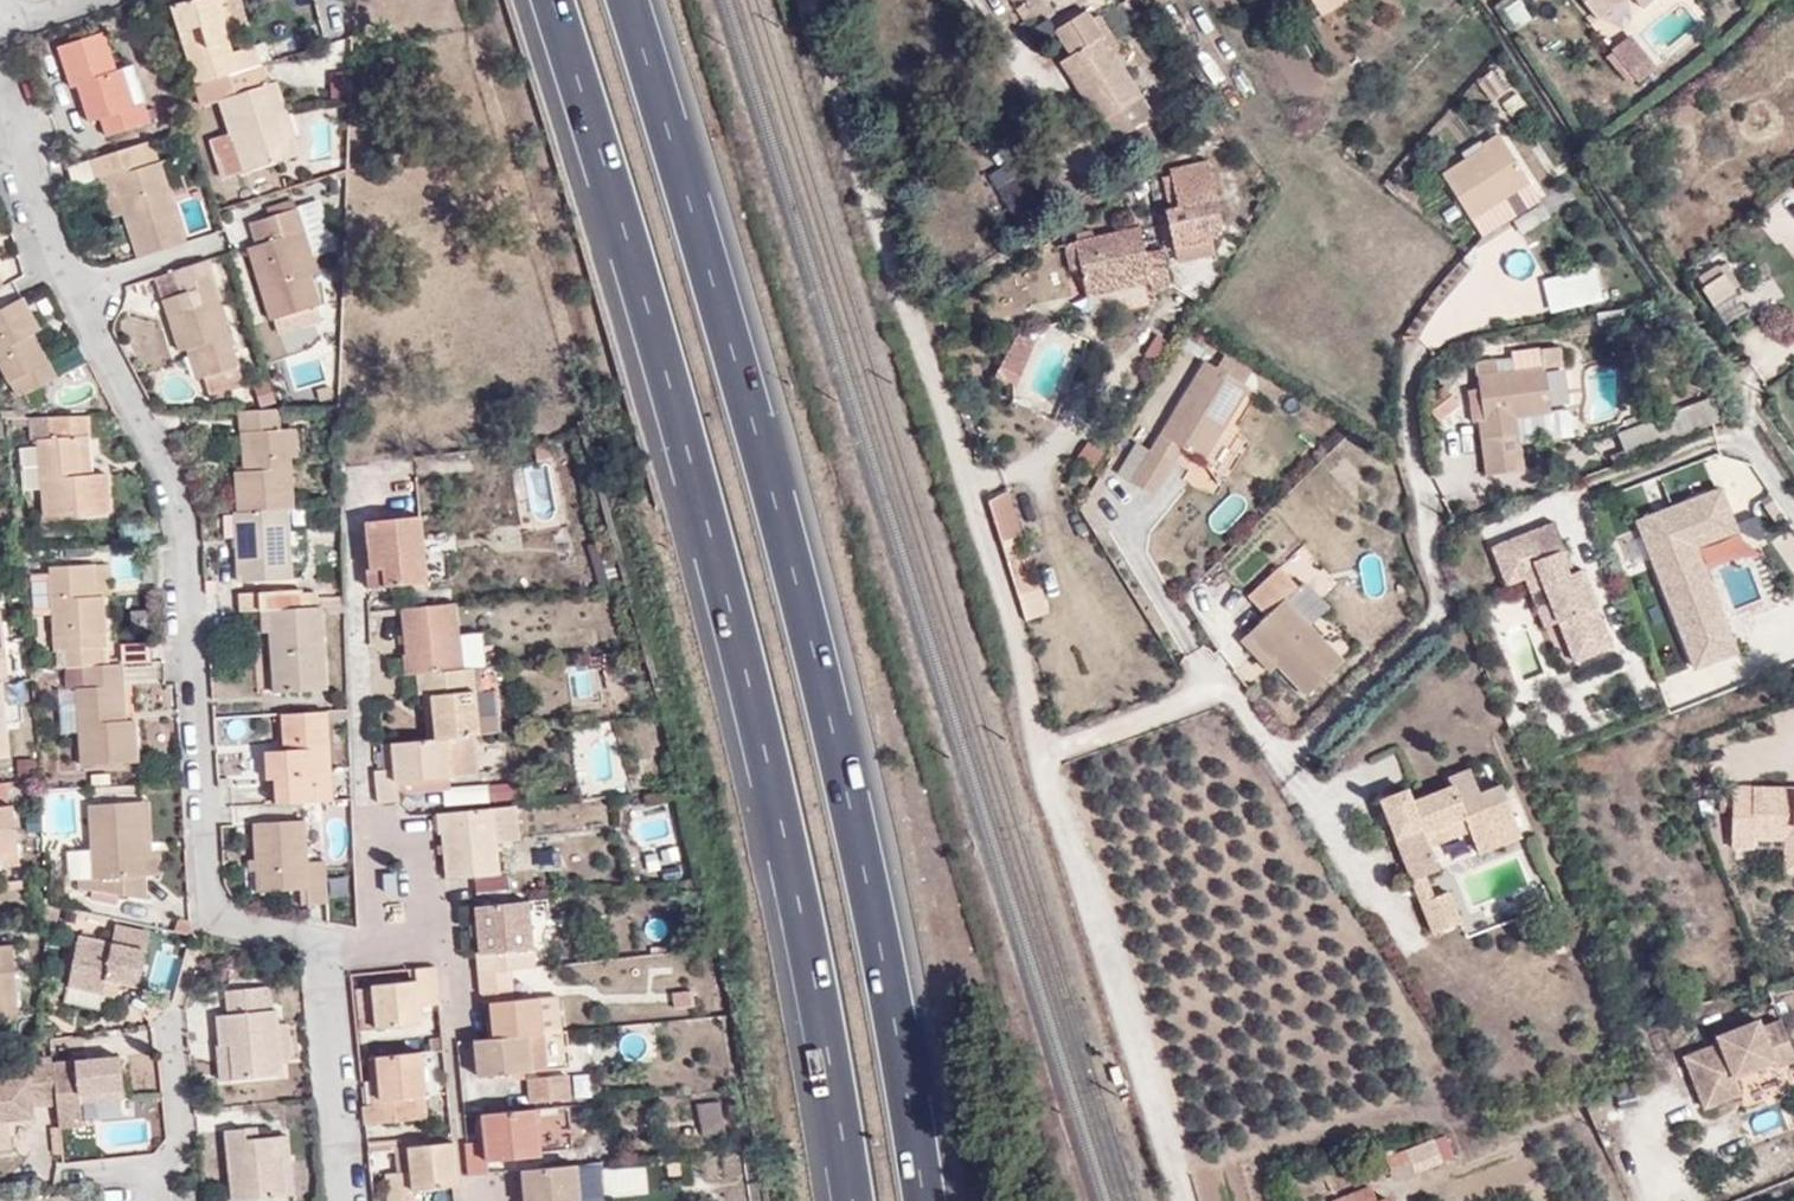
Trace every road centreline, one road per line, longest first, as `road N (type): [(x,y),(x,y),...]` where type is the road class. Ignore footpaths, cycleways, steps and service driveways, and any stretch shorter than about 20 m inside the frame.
road 1 (residential): [(814,0),(950,407),(1187,1200)]
road 2 (motorway): [(552,0),(747,669),(814,964),(854,1200)]
road 3 (motorway): [(925,1200),(817,651),(628,0)]
road 4 (residential): [(70,289),(181,499),(188,668),(213,913),(238,933),(332,944)]
road 5 (residential): [(366,824),(355,493)]
road 6 (residential): [(332,944),(349,1200)]
road 7 (residential): [(375,946),(443,944),(422,825),(366,824)]
road 8 (residential): [(0,101),(54,264),(70,289)]
road 9 (residential): [(156,1200),(155,1169),(182,1144),(171,1022)]
road 10 (residential): [(70,289),(217,244)]
road 11 (residential): [(366,824),(375,946)]

